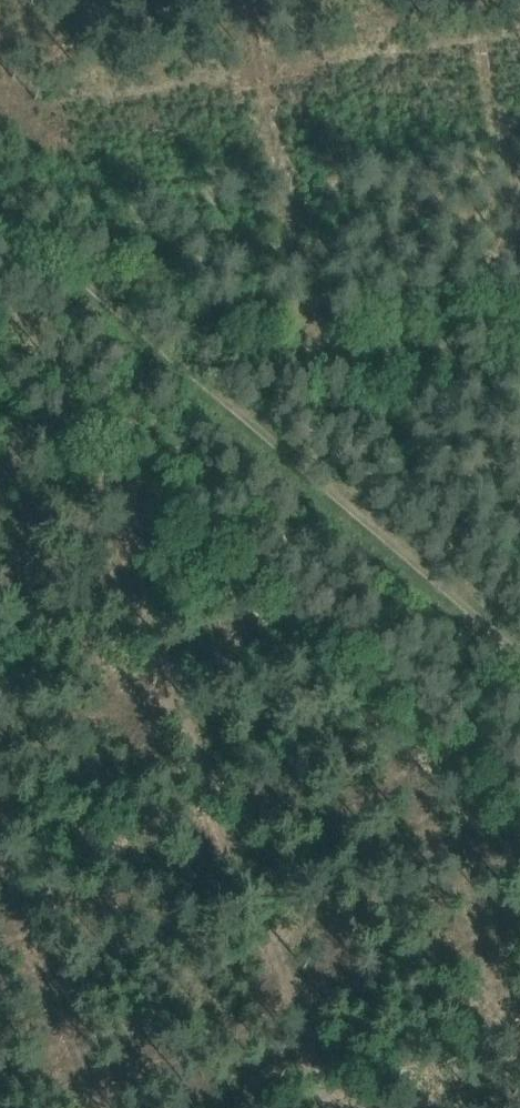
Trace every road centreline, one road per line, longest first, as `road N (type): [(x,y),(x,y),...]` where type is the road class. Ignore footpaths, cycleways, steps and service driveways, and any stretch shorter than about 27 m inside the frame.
road 1 (track): [(0,440),(22,437),(79,467),(299,1003),(326,1107)]
road 2 (track): [(218,390),(519,654)]
road 3 (track): [(218,390),(244,368),(519,321)]
road 4 (track): [(0,216),(218,390)]

